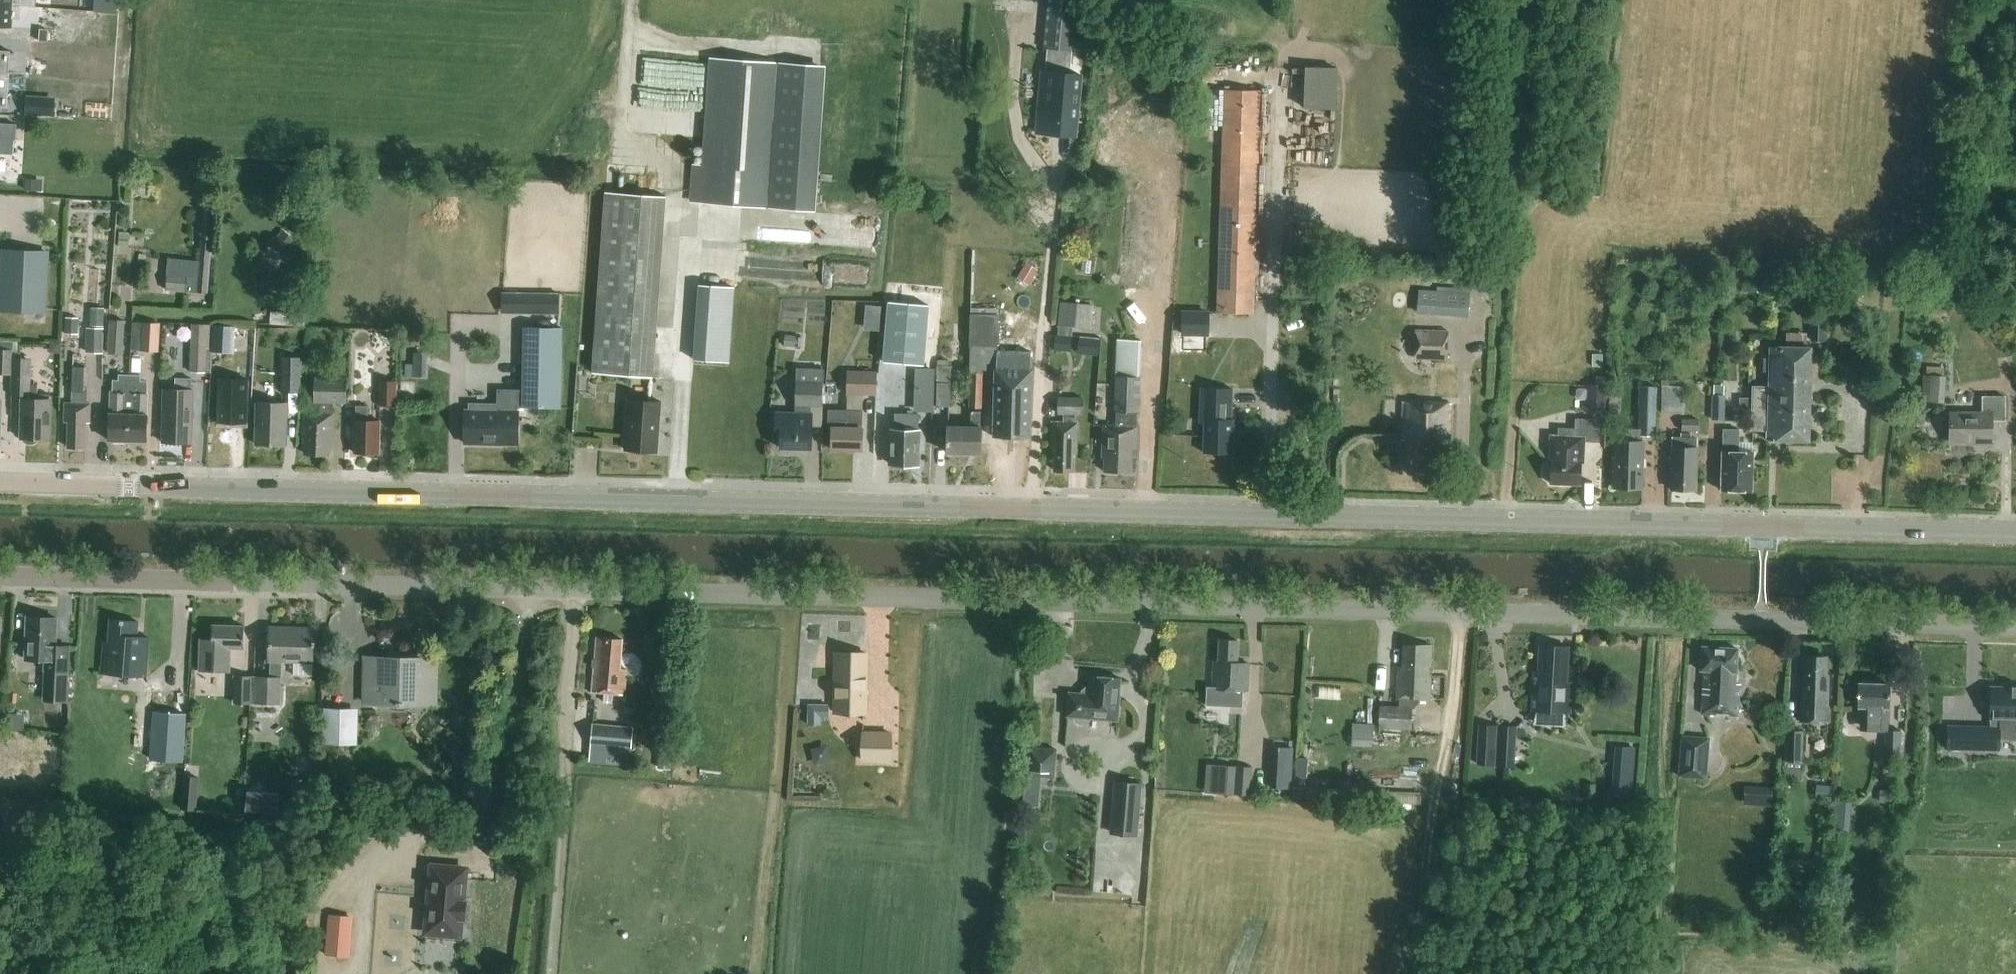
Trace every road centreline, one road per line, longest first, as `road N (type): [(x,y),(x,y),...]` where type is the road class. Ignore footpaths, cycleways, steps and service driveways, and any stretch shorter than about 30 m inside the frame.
road 1 (residential): [(2015,633),(0,577)]
road 2 (tertiary): [(2015,535),(0,482)]
road 3 (track): [(1034,510),(1056,183),(1026,116)]
road 4 (track): [(1412,973),(1427,810),(1448,734),(1456,612)]

